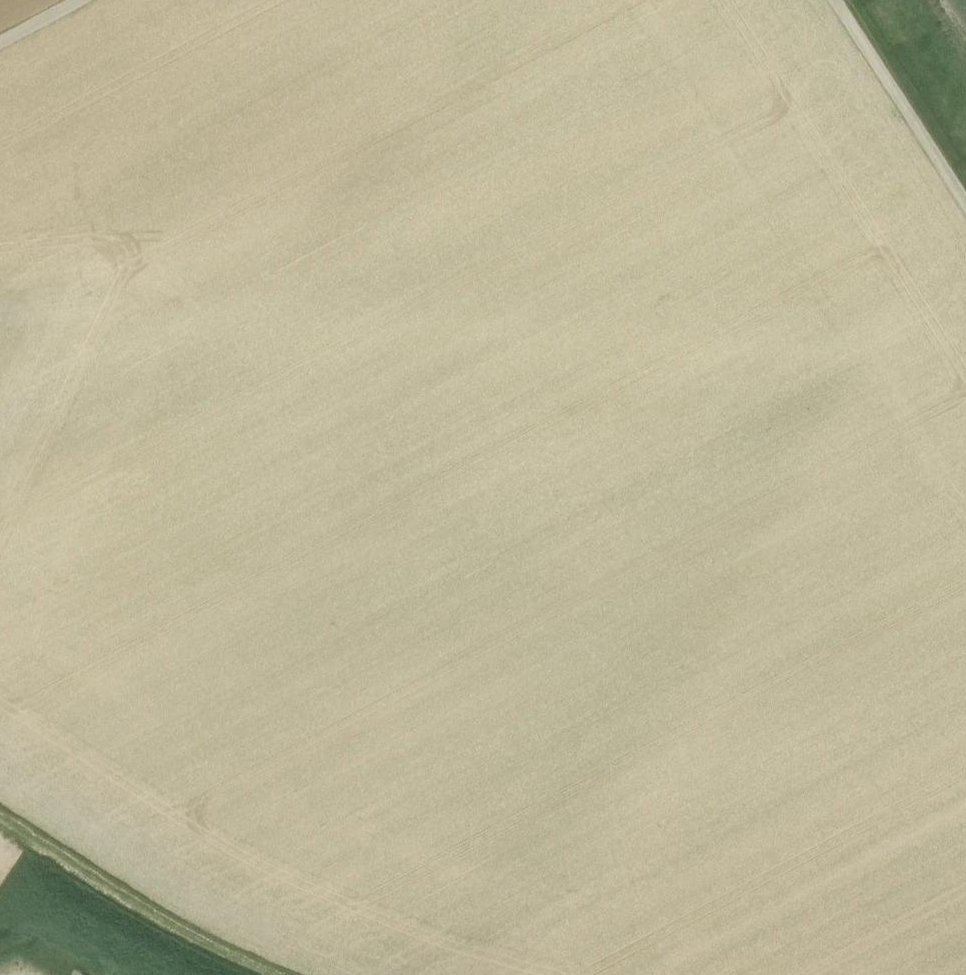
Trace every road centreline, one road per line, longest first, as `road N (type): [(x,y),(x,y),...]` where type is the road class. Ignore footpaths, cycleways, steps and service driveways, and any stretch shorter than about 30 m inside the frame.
road 1 (track): [(285,974),(174,925),(0,816)]
road 2 (unclassified): [(965,200),(837,0)]

